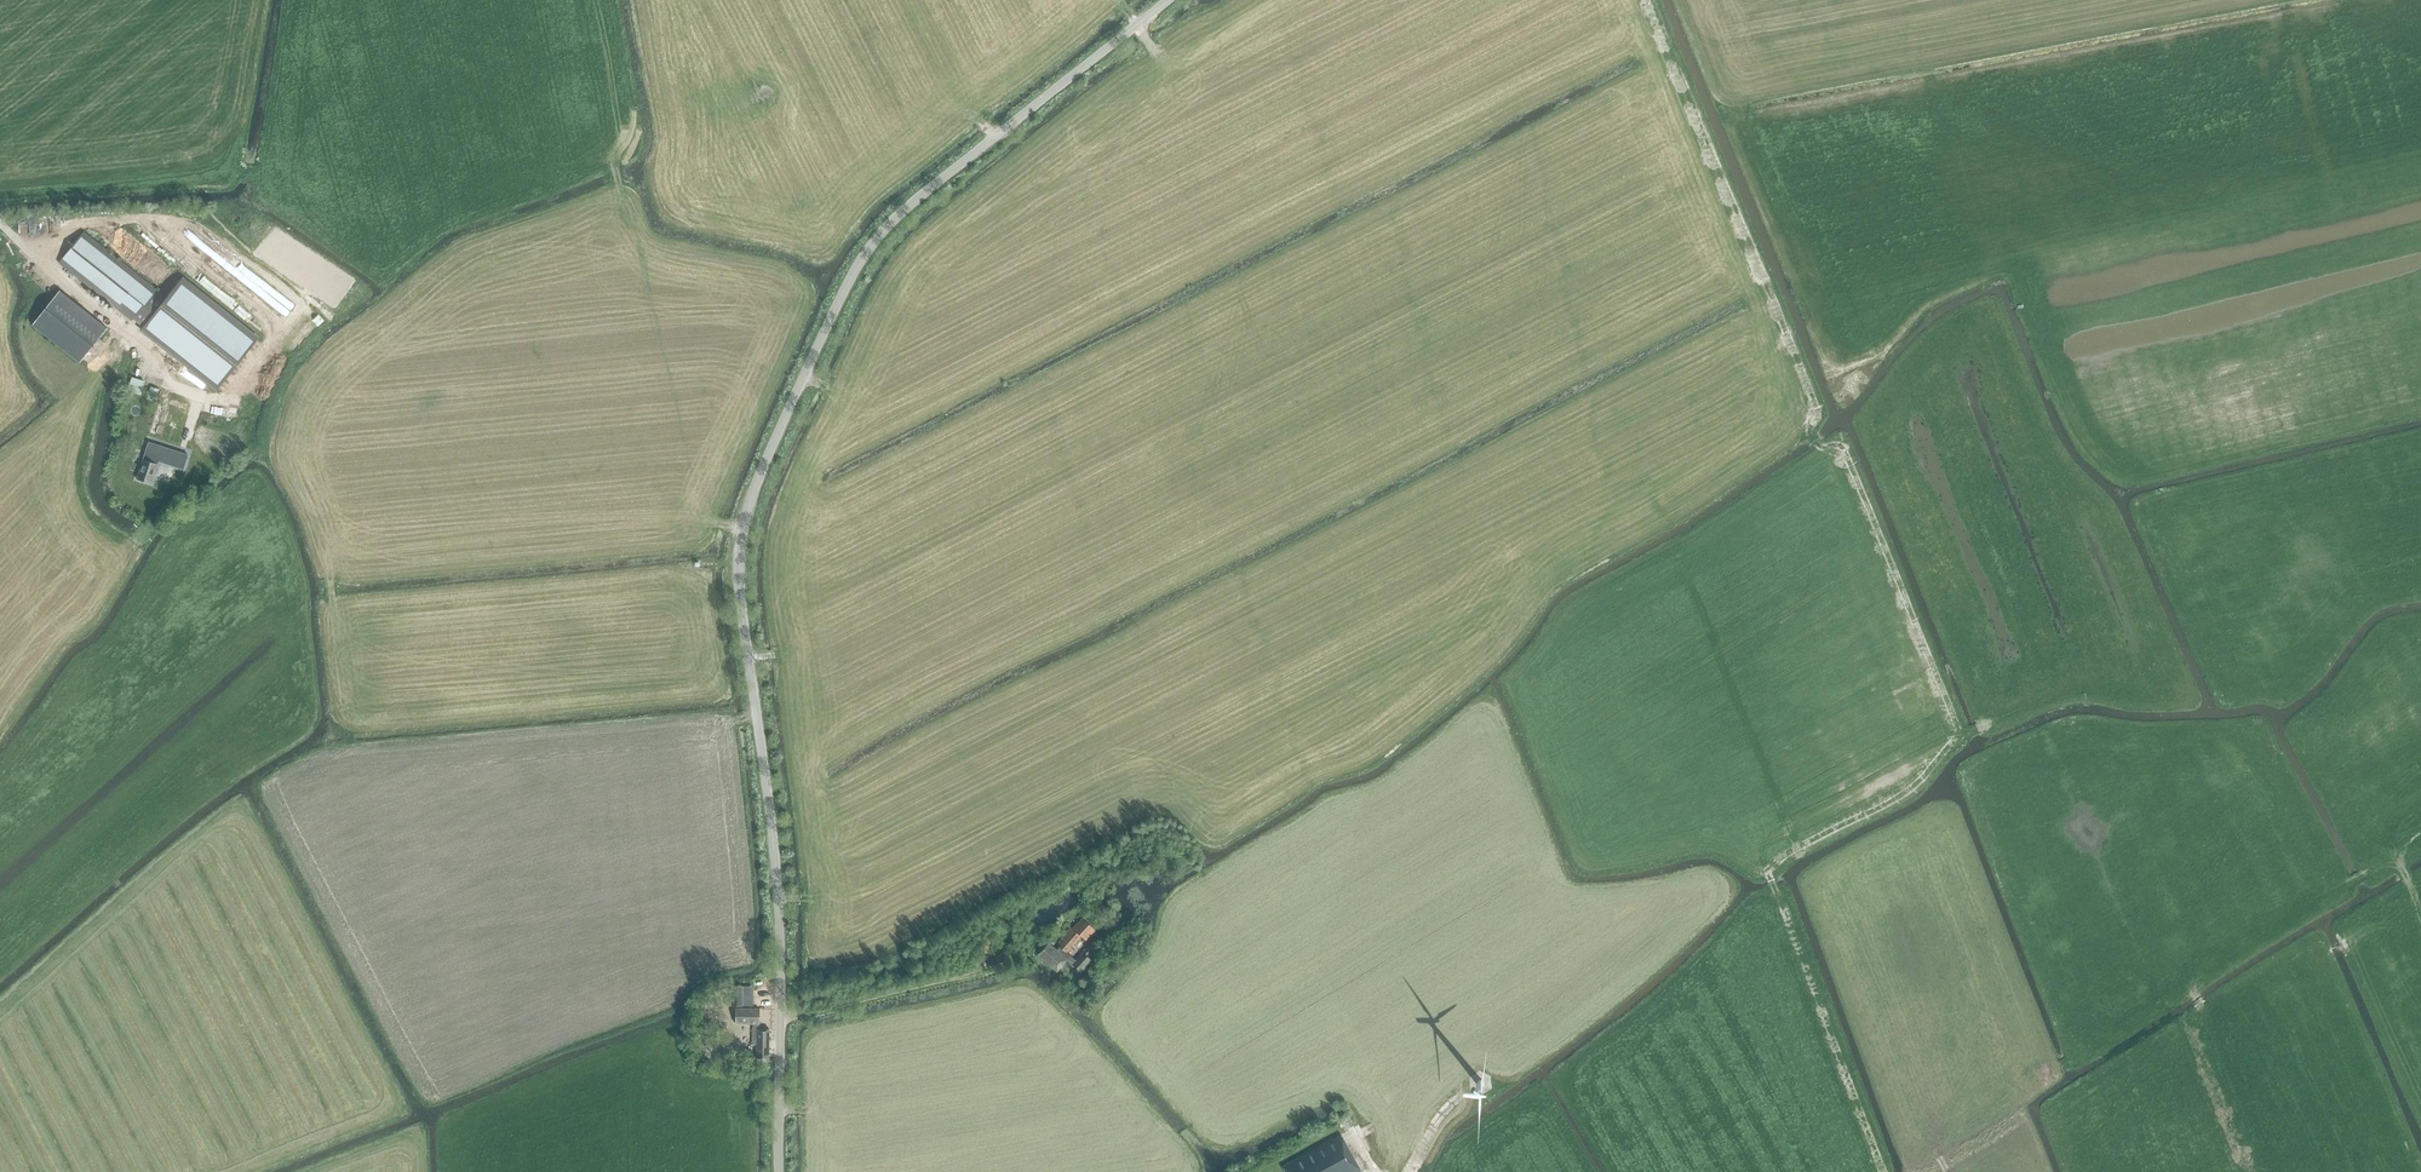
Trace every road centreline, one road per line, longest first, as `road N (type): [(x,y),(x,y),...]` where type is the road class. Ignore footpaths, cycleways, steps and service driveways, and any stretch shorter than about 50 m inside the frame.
road 1 (unclassified): [(779,1171),(777,889),(739,584),(749,502),(871,245),(916,200),(1168,0)]

